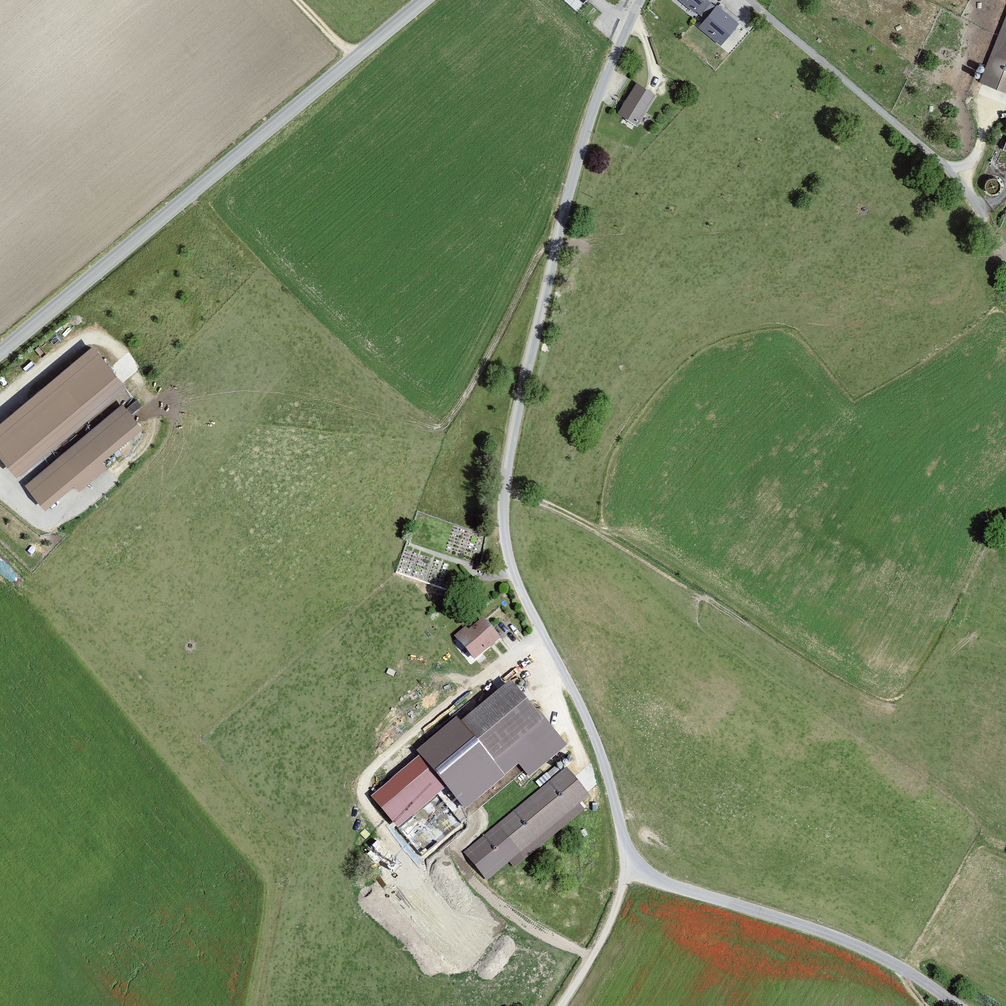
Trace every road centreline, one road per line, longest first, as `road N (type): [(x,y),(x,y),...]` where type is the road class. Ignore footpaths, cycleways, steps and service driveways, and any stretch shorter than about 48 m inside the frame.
road 1 (tertiary): [(642,0),(562,224),(506,502),(515,575),(604,758),(628,856)]
road 2 (track): [(188,199),(290,307),(438,430),(454,426),(548,237),(562,224)]
road 3 (tertiary): [(429,0),(0,356)]
road 4 (tertiary): [(628,856),(641,875),(663,885),(865,951),(955,1005)]
road 5 (unclassified): [(995,105),(974,161),(947,167),(749,0)]
road 6 (track): [(507,489),(641,556),(715,609)]
road 7 (unclassified): [(564,1005),(615,917),(628,856)]

